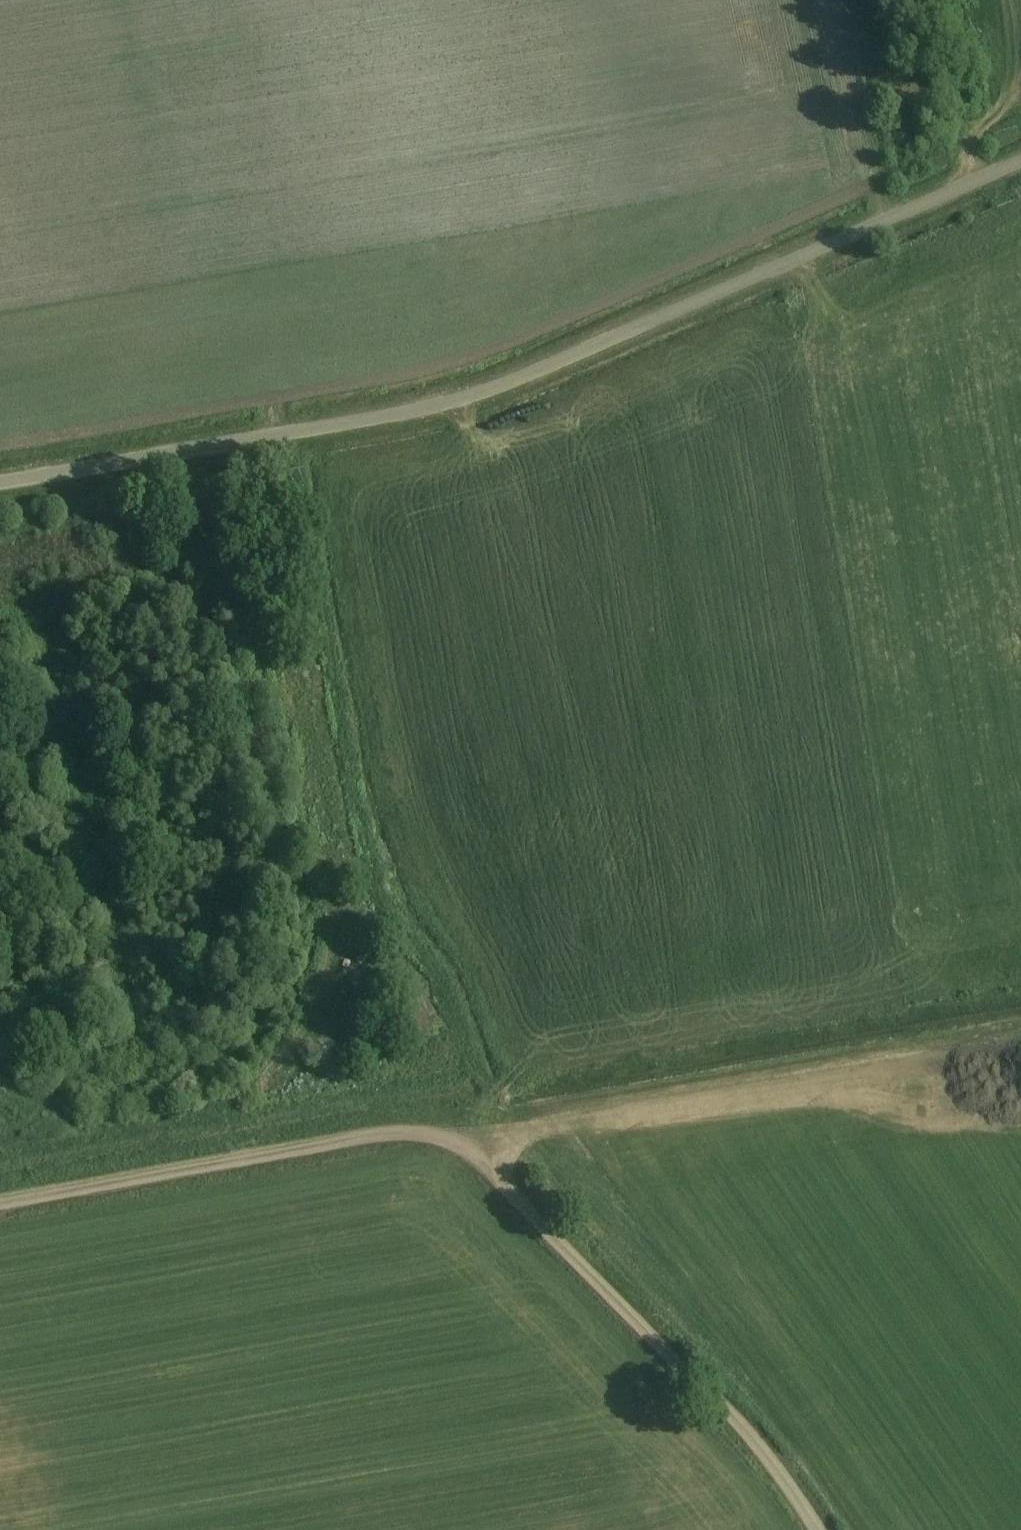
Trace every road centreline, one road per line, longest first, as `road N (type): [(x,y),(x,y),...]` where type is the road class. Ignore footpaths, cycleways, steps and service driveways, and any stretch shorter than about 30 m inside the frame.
road 1 (unclassified): [(0,483),(462,399),(1020,162)]
road 2 (track): [(809,1529),(758,1447),(477,1162),(390,1131),(0,1199)]
road 3 (track): [(933,0),(973,183)]

